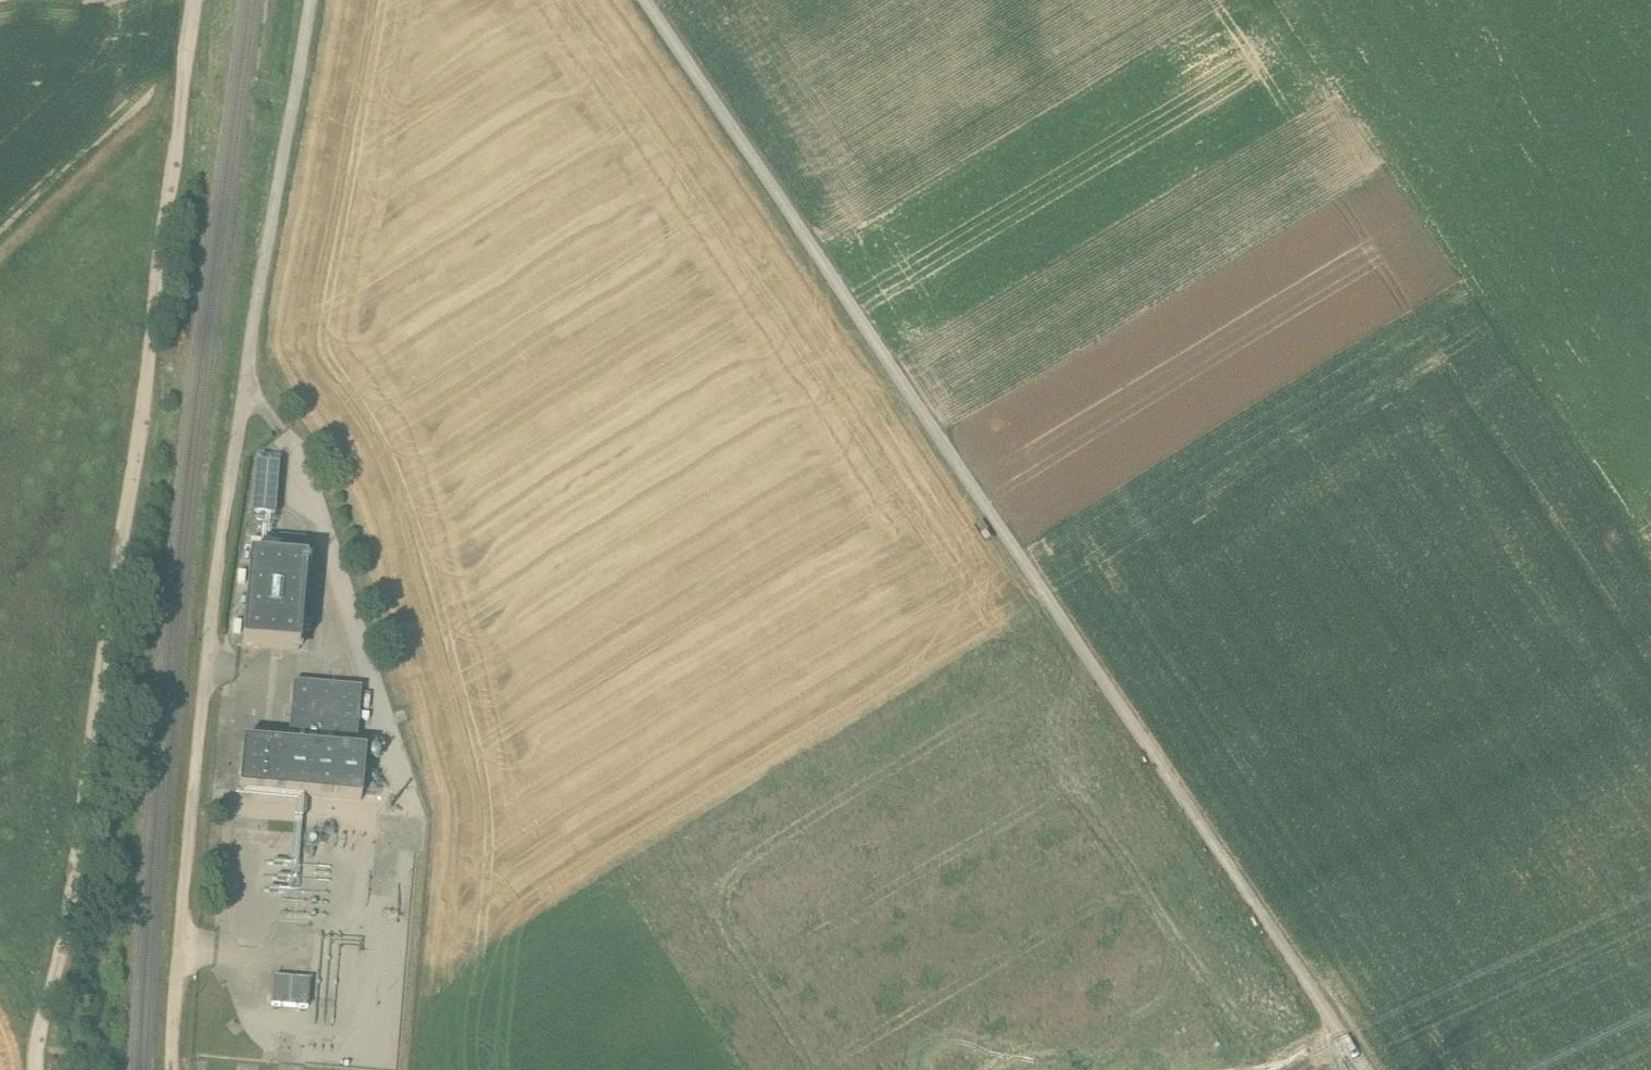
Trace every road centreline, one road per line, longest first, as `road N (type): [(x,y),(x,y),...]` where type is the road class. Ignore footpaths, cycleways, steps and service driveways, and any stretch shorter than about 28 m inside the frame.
road 1 (unclassified): [(1373,1069),(647,0)]
road 2 (track): [(194,0),(62,955),(36,1036),(35,1069)]
road 3 (track): [(314,0),(295,140),(240,415),(170,1069)]
road 4 (track): [(183,942),(253,951),(257,1011),(294,1028),(338,1031),(358,1019),(382,984),(384,932),(366,917),(359,895),(374,815),(395,796),(396,758),(373,685),(357,670),(212,667)]

